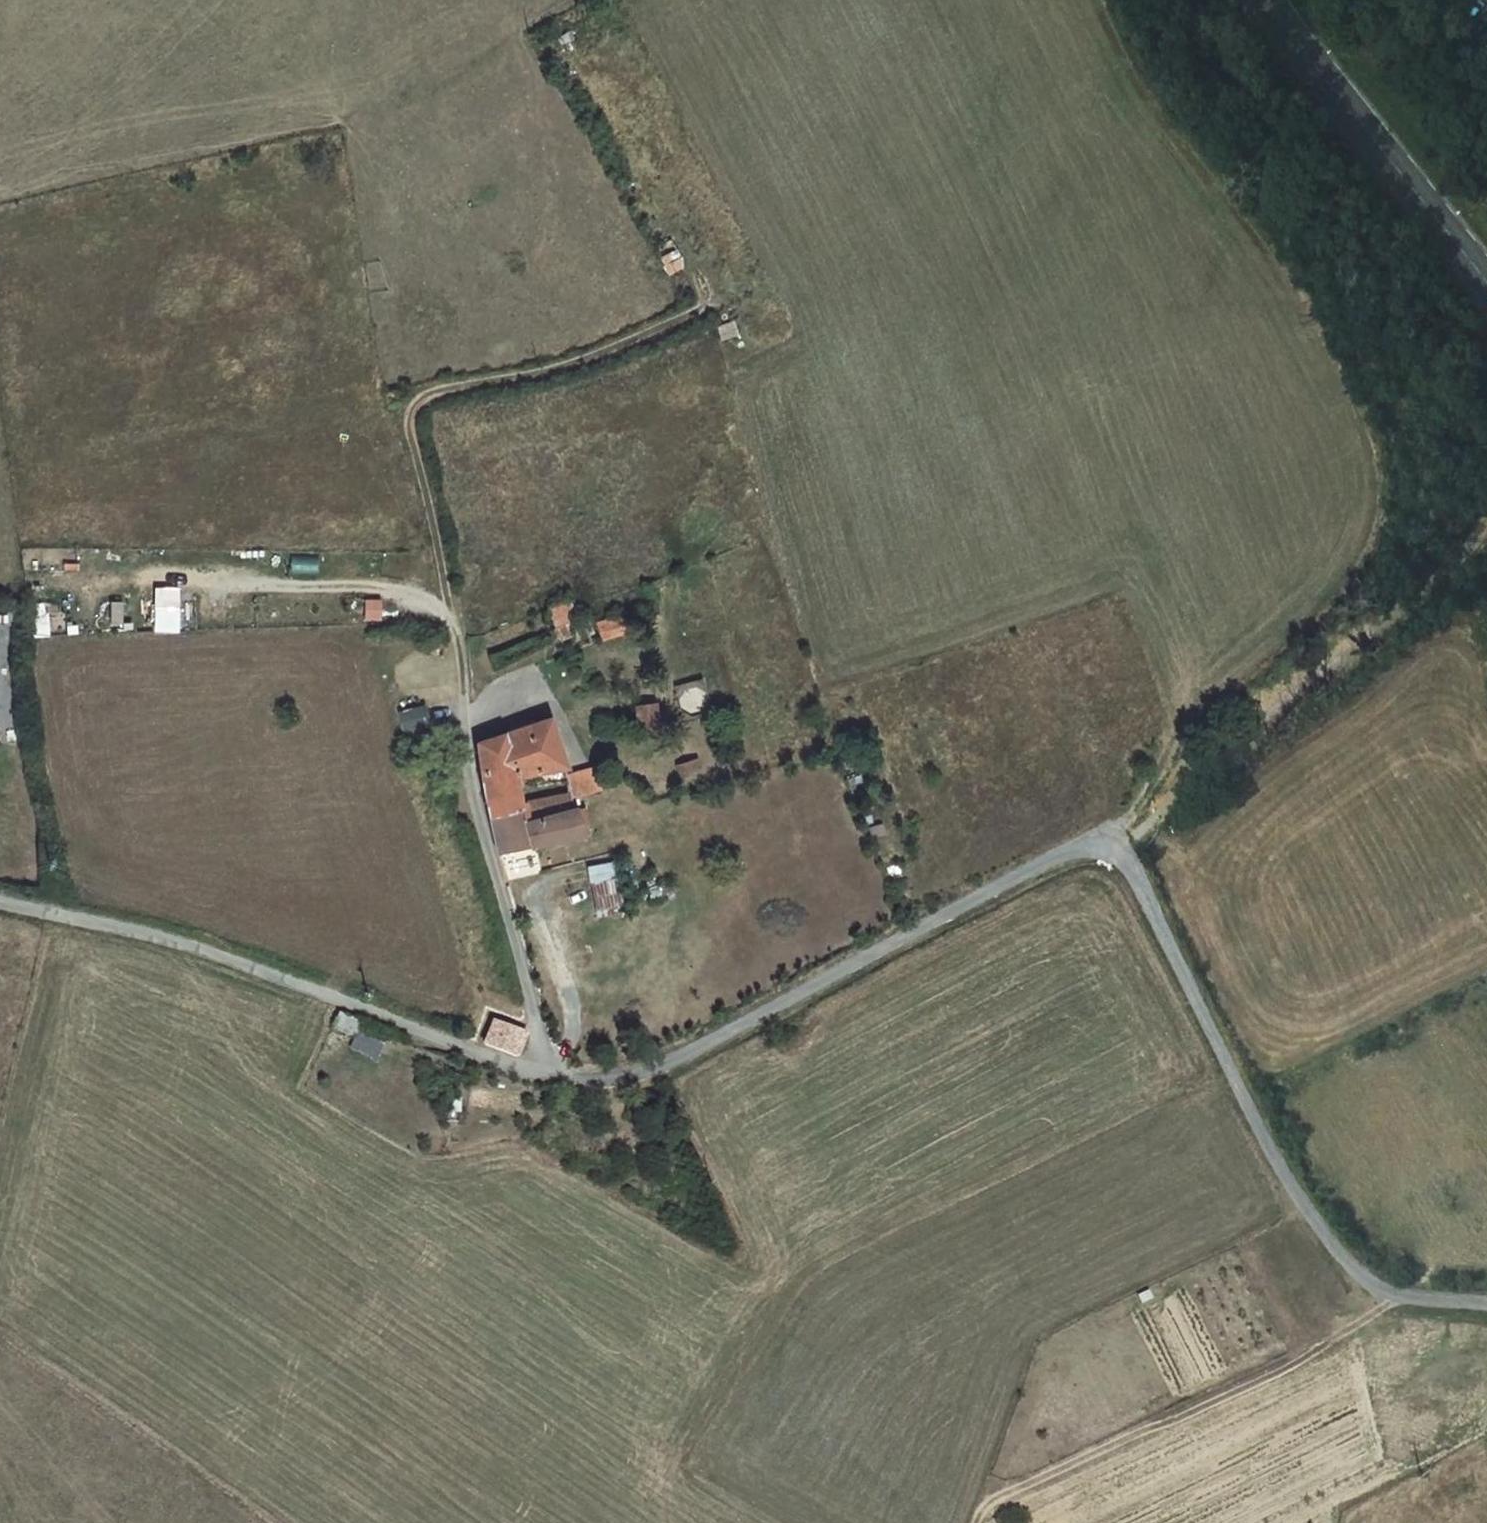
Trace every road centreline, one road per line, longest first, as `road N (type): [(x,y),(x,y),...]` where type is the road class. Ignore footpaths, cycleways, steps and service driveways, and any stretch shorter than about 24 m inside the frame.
road 1 (residential): [(544,1087),(637,1061),(1104,846),(1312,1219),(1354,1270),(1390,1294),(1486,1304)]
road 2 (residential): [(0,901),(179,946),(544,1087)]
road 3 (residential): [(544,1087),(525,976),(469,795),(463,707)]
road 4 (primary): [(1264,0),(1486,291)]
road 5 (track): [(570,878),(543,885),(531,901),(567,1038),(541,1068)]

